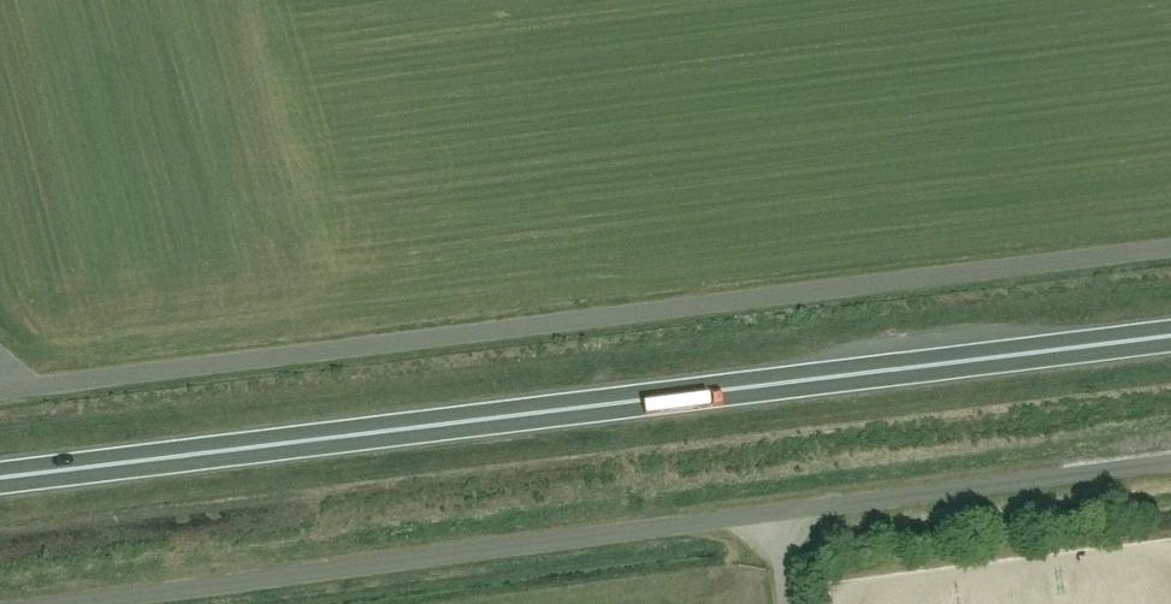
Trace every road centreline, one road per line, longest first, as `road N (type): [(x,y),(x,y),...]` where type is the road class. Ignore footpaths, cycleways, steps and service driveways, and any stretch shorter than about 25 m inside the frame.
road 1 (unclassified): [(1170,242),(0,386)]
road 2 (trunk): [(0,480),(1170,336)]
road 3 (unclassified): [(1170,467),(64,603)]

